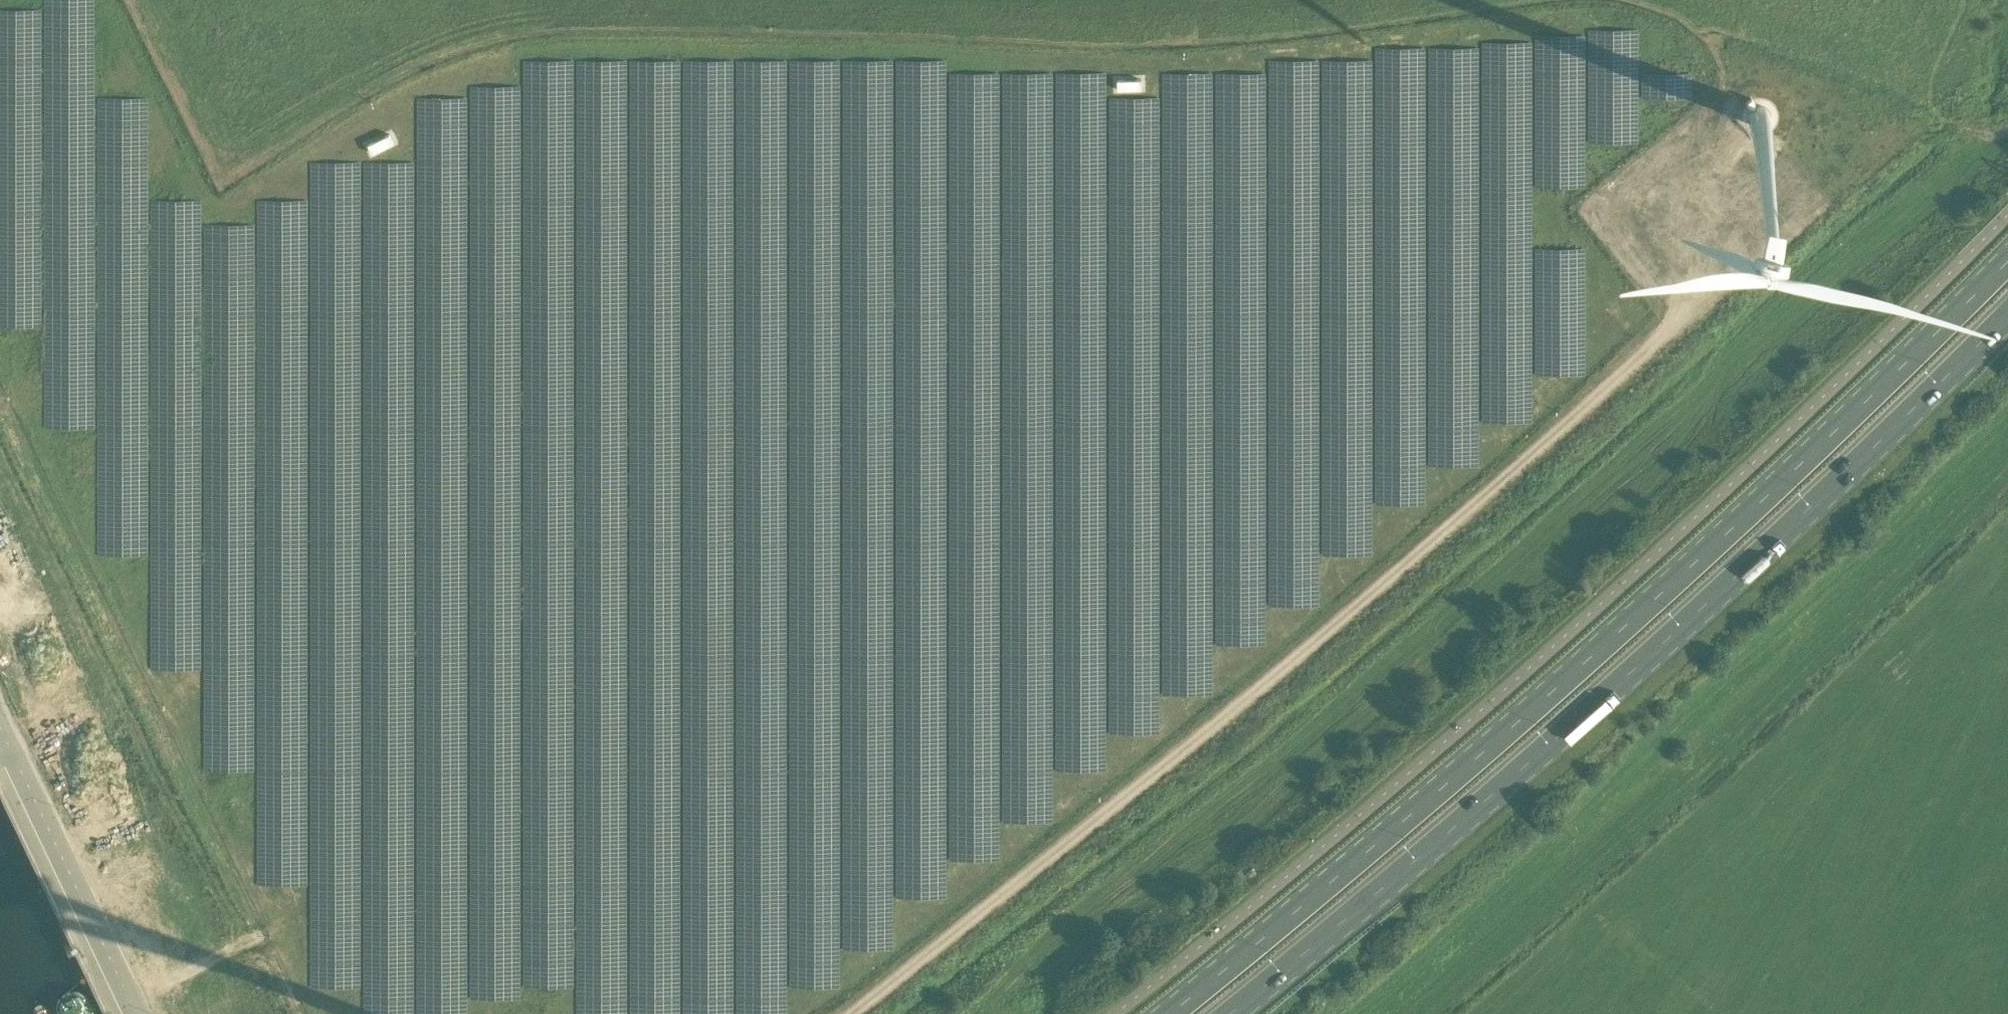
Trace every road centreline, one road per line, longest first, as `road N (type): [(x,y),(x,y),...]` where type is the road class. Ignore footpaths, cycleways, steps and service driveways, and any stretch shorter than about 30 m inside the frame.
road 1 (trunk): [(2007,257),(1644,609),(1167,1013)]
road 2 (trunk): [(1229,1013),(1721,587),(2007,305)]
road 3 (unclassified): [(139,1013),(0,723)]

